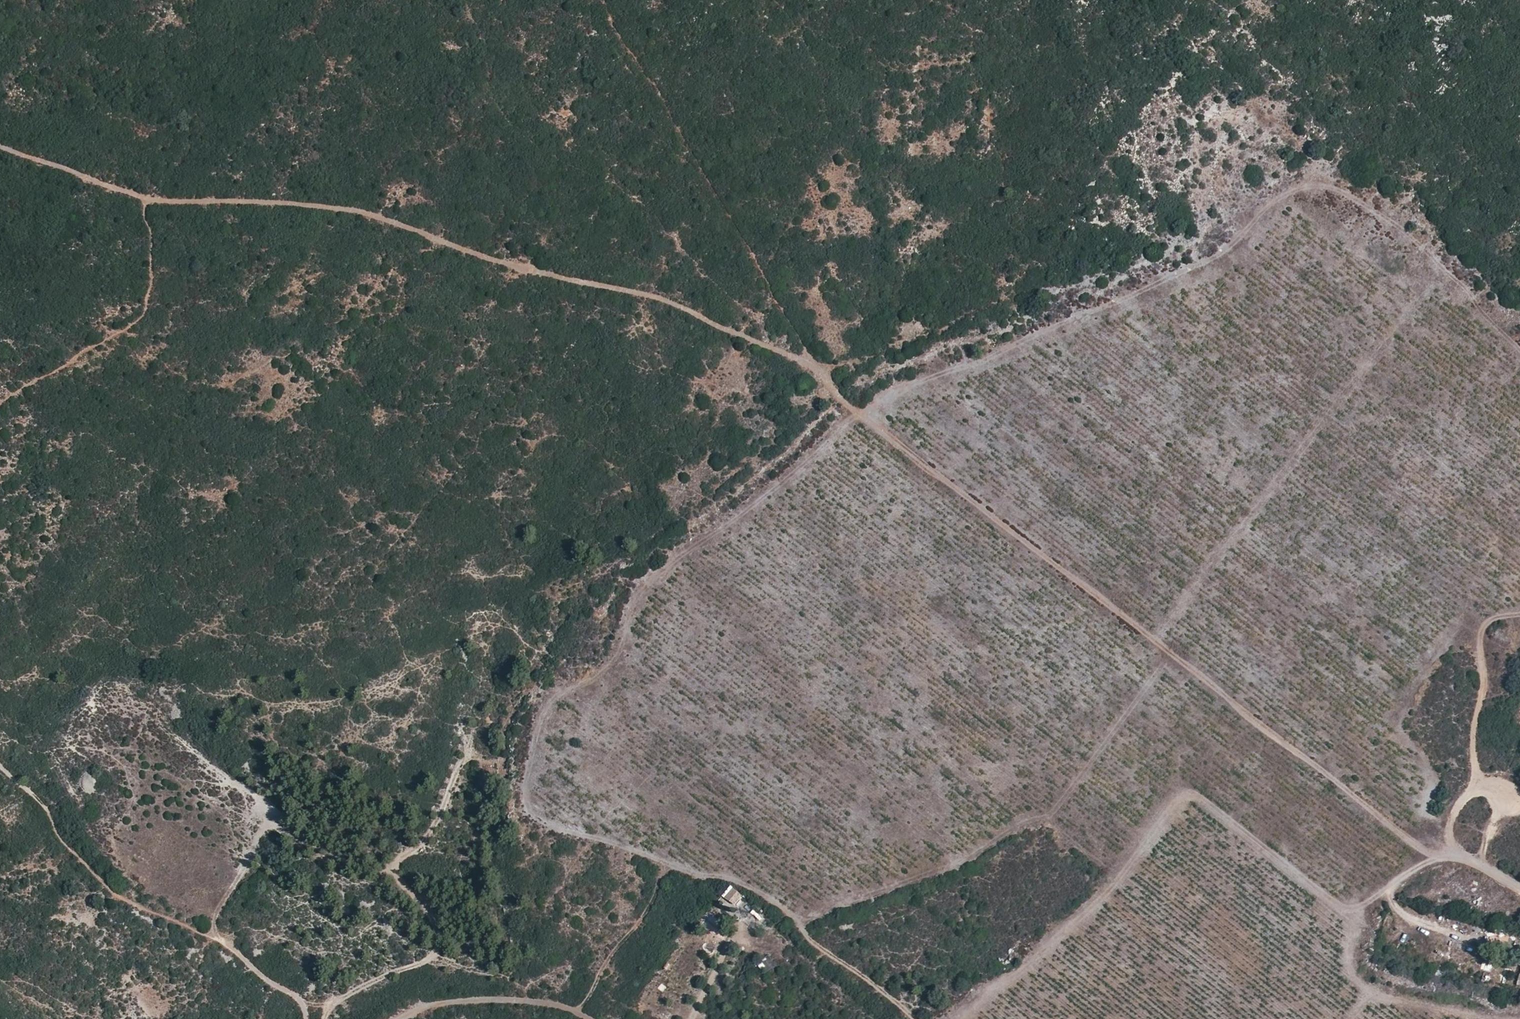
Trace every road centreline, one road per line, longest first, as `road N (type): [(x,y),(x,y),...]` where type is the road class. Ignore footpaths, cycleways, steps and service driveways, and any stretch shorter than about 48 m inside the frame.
road 1 (track): [(1519,889),(1446,854),(1001,522),(811,364)]
road 2 (track): [(322,1018),(349,995),(432,956),(438,940),(425,906),(400,881),(399,867),(437,822),(474,735)]
road 3 (track): [(0,767),(36,796),(66,844),(113,894),(219,937)]
road 4 (track): [(215,922),(219,937),(293,994),(307,1018)]

